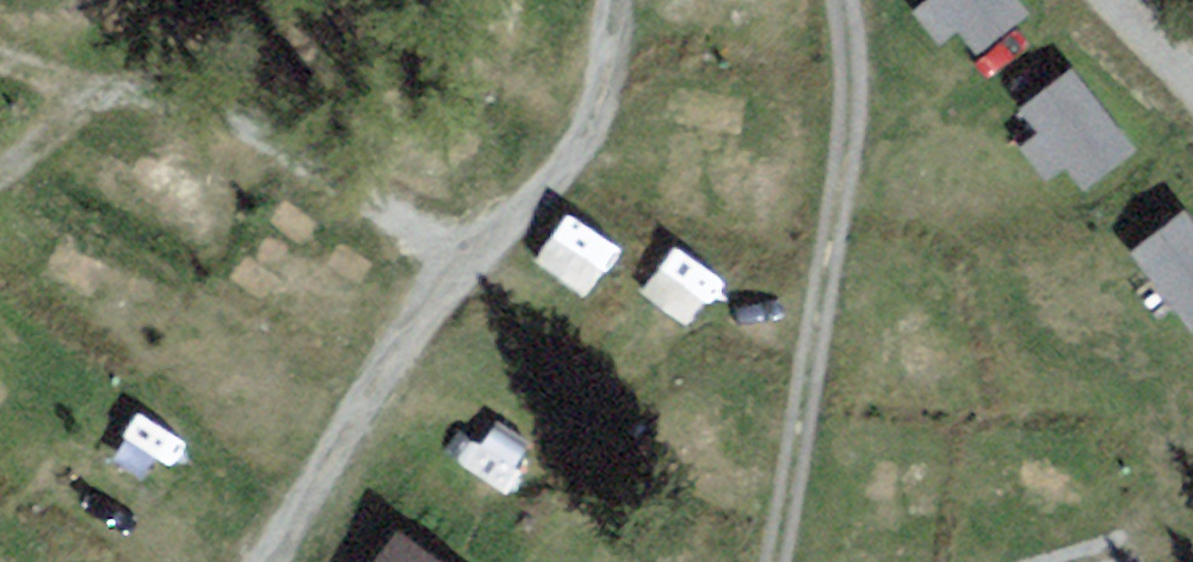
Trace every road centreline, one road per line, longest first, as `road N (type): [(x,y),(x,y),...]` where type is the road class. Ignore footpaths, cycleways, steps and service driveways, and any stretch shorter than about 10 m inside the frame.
road 1 (track): [(615,0),(580,155),(388,362),(267,561)]
road 2 (track): [(0,175),(85,91),(264,92),(282,85),(297,54),(305,0)]
road 3 (track): [(1192,102),(1099,0)]

